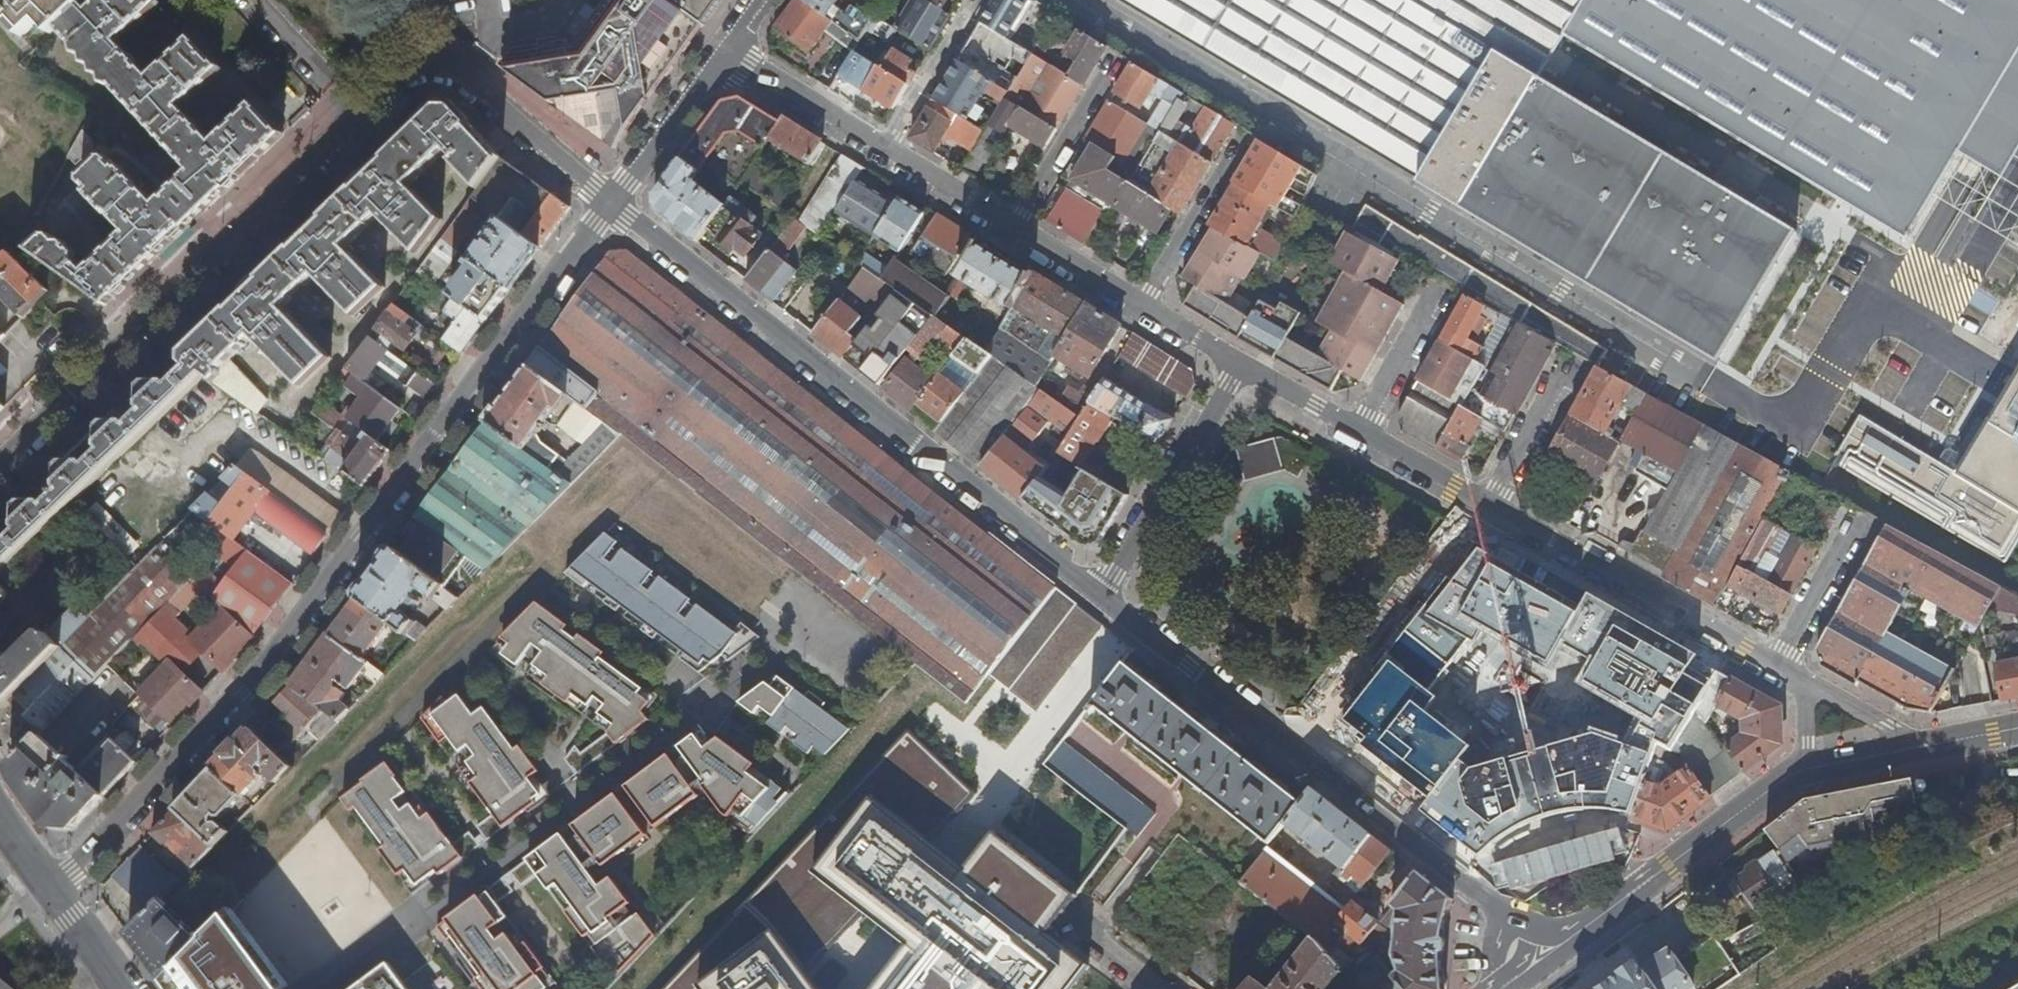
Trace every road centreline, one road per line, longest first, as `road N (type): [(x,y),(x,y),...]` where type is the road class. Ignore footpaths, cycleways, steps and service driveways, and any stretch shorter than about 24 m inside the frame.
road 1 (unclassified): [(2017,402),(1857,314),(1785,428),(1078,0)]
road 2 (residential): [(614,205),(63,896)]
road 3 (residential): [(0,478),(435,64),(614,205)]
road 4 (residential): [(1103,601),(614,205)]
road 5 (residential): [(1509,909),(1103,601)]
road 6 (residential): [(317,988),(708,702)]
road 7 (residential): [(1494,508),(1780,670)]
road 8 (residential): [(1245,363),(1103,601)]
road 9 (residential): [(1645,882),(1808,767)]
road 10 (residential): [(1117,63),(1019,232)]
road 11 (residential): [(1243,138),(1144,304)]
road 12 (residential): [(552,588),(708,702)]
road 13 (residential): [(730,52),(614,205)]
road 14 (residential): [(730,52),(885,148)]
road 15 (residential): [(977,0),(885,148)]
road 16 (residential): [(1861,521),(1780,670)]
road 17 (residential): [(1440,294),(1363,433)]
road 18 (residential): [(1569,368),(1494,508)]
road 19 (residential): [(885,148),(1019,232)]
road 20 (residential): [(1645,882),(1614,867),(1573,865),(1536,881),(1509,909)]
road 21 (residential): [(1363,433),(1494,508)]
road 22 (residential): [(1019,232),(1144,304)]
road 23 (residential): [(1245,363),(1363,433)]
road 24 (residential): [(1809,687),(1925,745)]
road 25 (unclassified): [(2017,207),(1954,317)]
road 26 (residential): [(708,702),(809,776)]
road 27 (residential): [(1549,957),(1645,882)]

